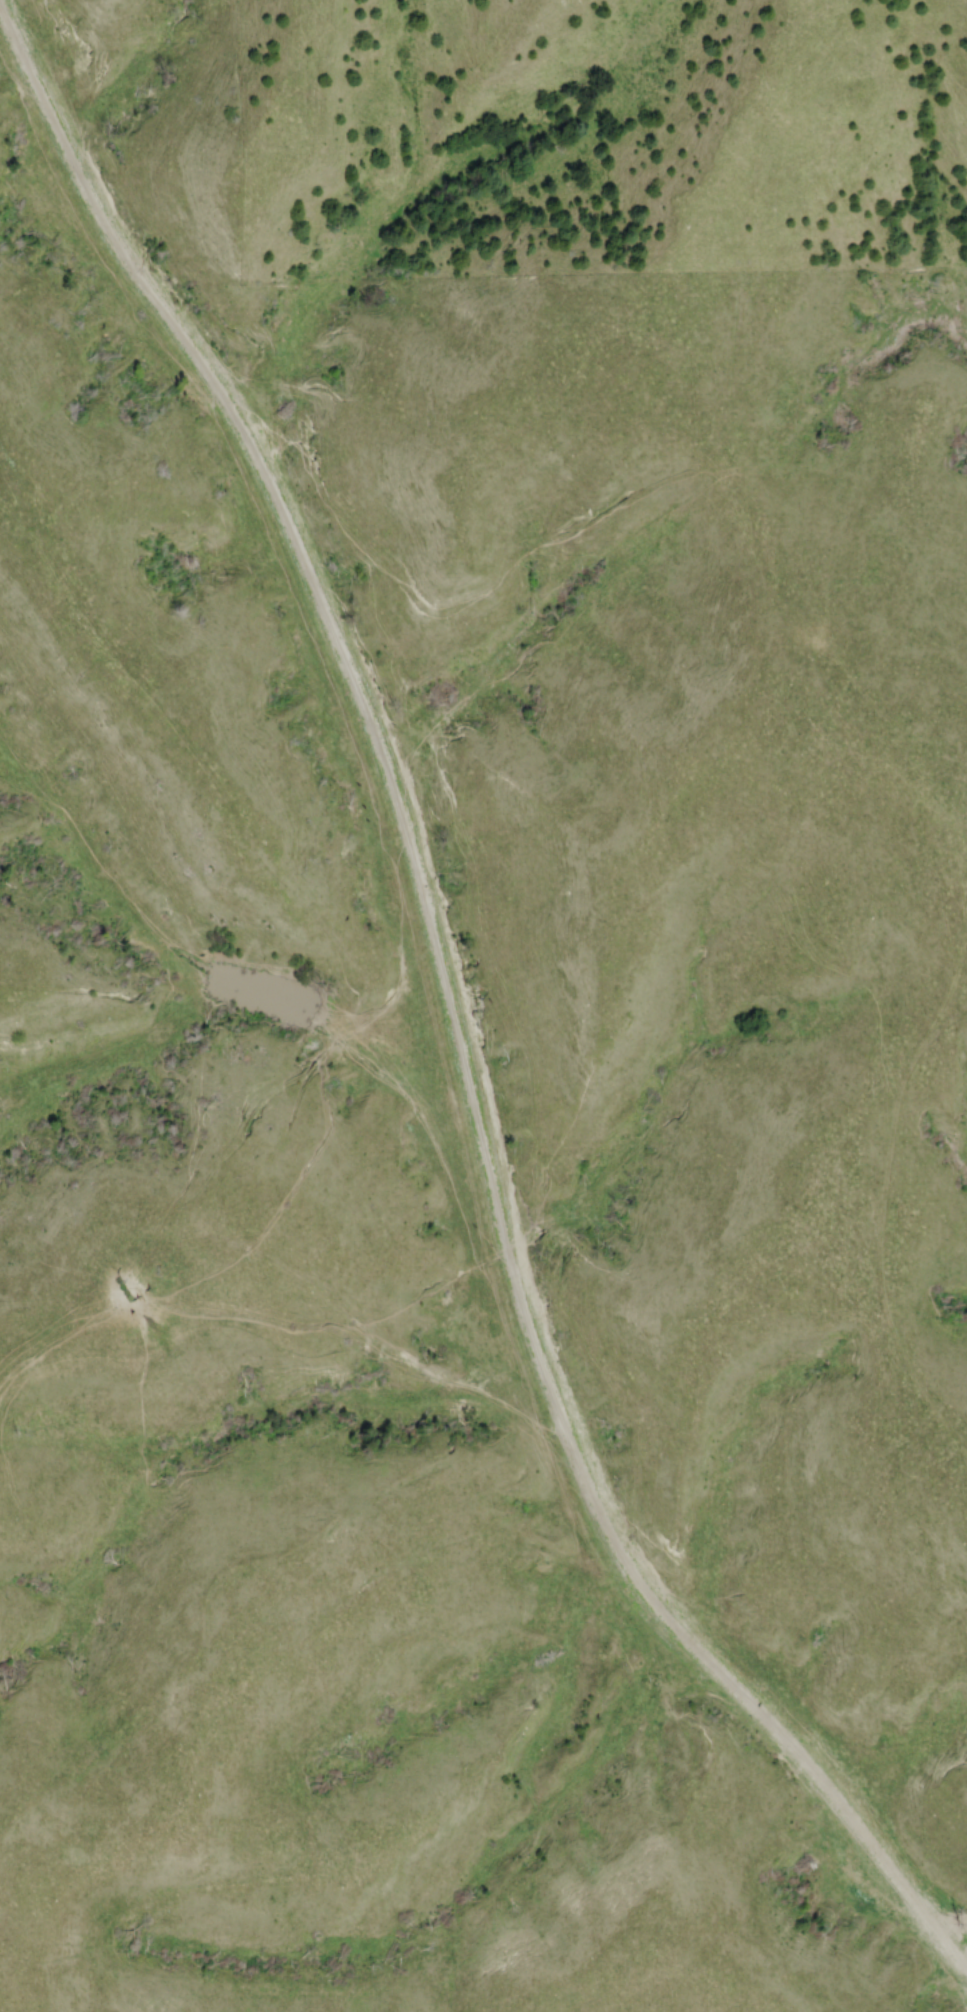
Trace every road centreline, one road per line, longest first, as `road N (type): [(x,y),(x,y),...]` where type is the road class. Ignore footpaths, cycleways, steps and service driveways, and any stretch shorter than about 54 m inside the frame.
road 1 (residential): [(0,2),(87,193),(218,377),(260,453),(397,776),(529,1308),(604,1513),(670,1616),(799,1751),(966,1967)]

